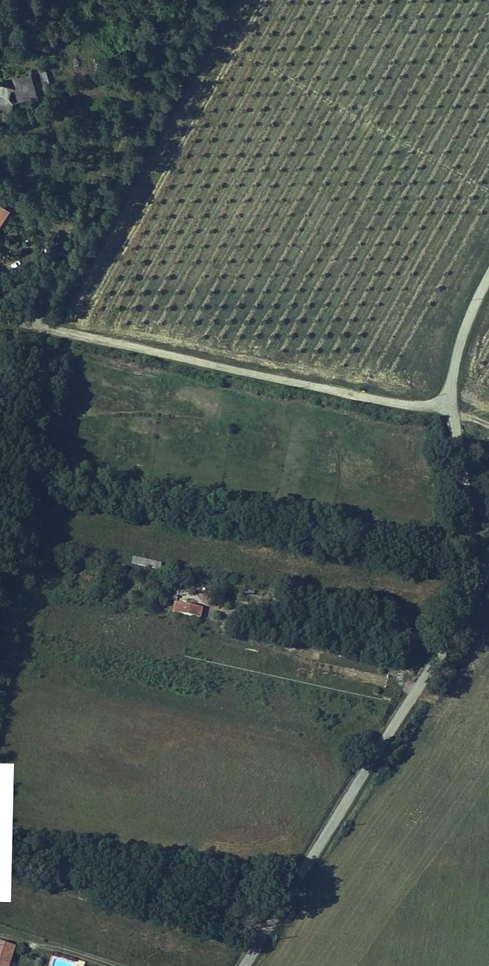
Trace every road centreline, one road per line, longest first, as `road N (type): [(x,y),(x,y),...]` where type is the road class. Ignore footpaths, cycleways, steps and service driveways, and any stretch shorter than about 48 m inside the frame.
road 1 (residential): [(448,407),(470,496),(476,586),(464,617),(240,965)]
road 2 (residential): [(448,407),(0,316)]
road 3 (unclassified): [(488,268),(458,337),(448,407)]

